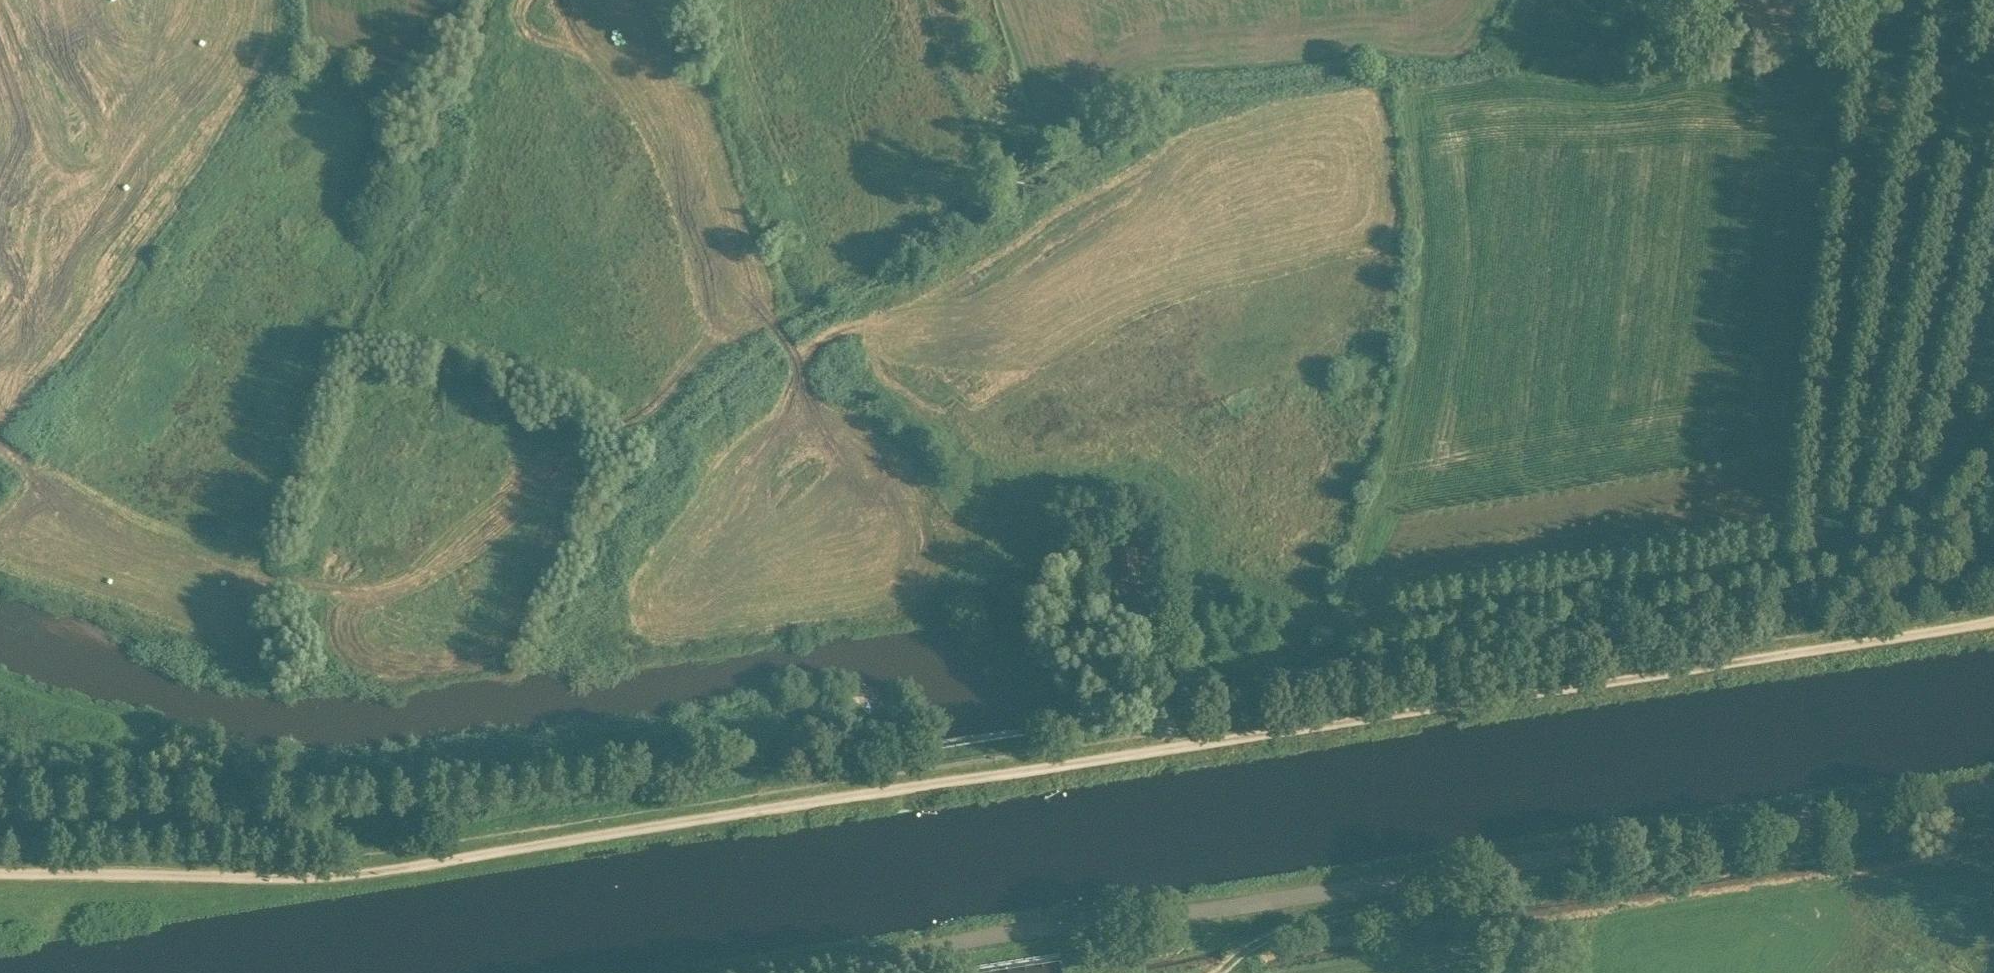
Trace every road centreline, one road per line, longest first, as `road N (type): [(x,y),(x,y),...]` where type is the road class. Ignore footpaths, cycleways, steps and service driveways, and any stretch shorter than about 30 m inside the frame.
road 1 (track): [(0,872),(349,873),(1993,620)]
road 2 (track): [(1430,875),(1387,909),(1266,938),(1220,972)]

